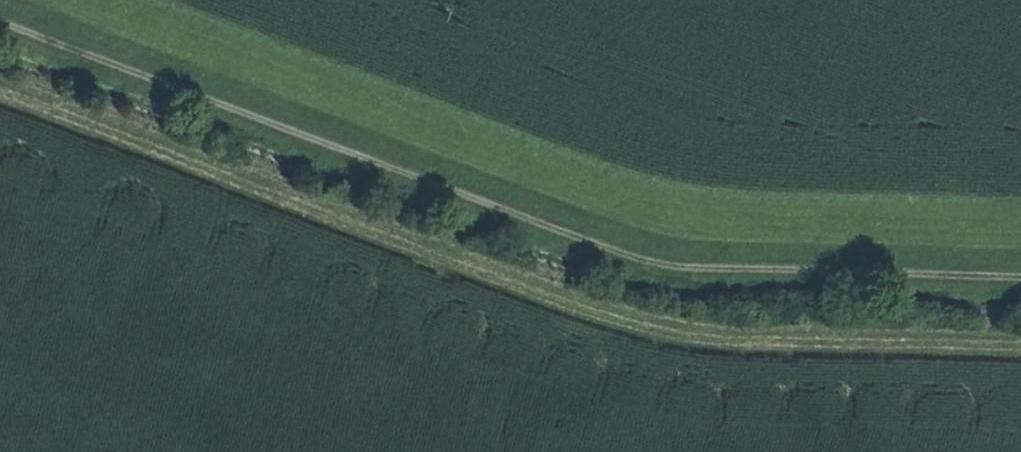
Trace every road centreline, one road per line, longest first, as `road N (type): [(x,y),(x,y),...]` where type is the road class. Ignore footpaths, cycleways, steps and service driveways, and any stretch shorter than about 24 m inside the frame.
road 1 (track): [(0,26),(671,269),(1020,280)]
road 2 (track): [(1020,340),(727,332),(577,307),(427,261),(0,99)]

